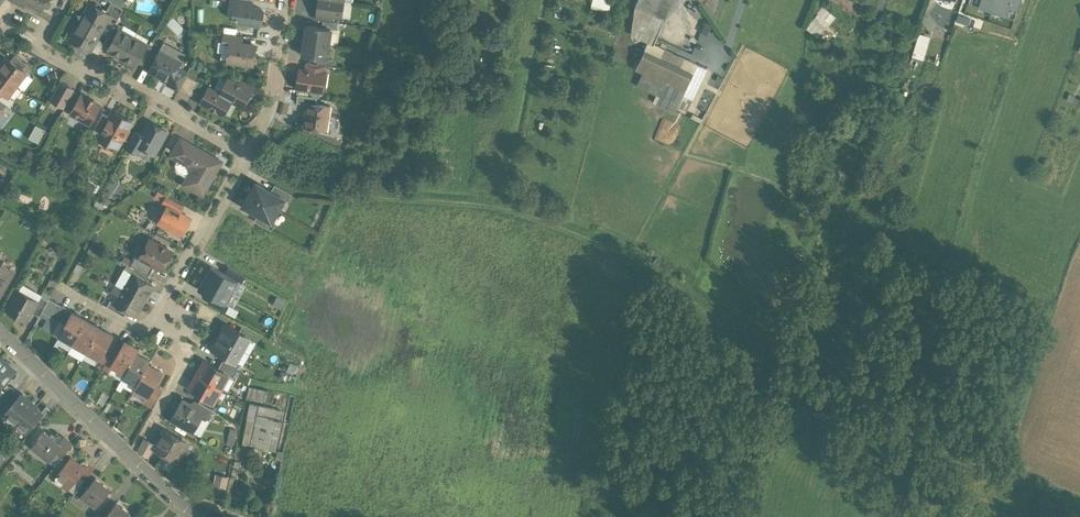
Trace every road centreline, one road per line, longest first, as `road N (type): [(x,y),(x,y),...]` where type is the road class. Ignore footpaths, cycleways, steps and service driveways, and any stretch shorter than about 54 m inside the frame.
road 1 (track): [(1079,514),(784,386)]
road 2 (residential): [(248,154),(155,316),(189,350),(154,420)]
road 3 (residential): [(187,516),(0,336)]
road 4 (residential): [(248,154),(145,94),(115,90),(39,48)]
road 5 (residential): [(291,0),(272,108),(248,154)]

